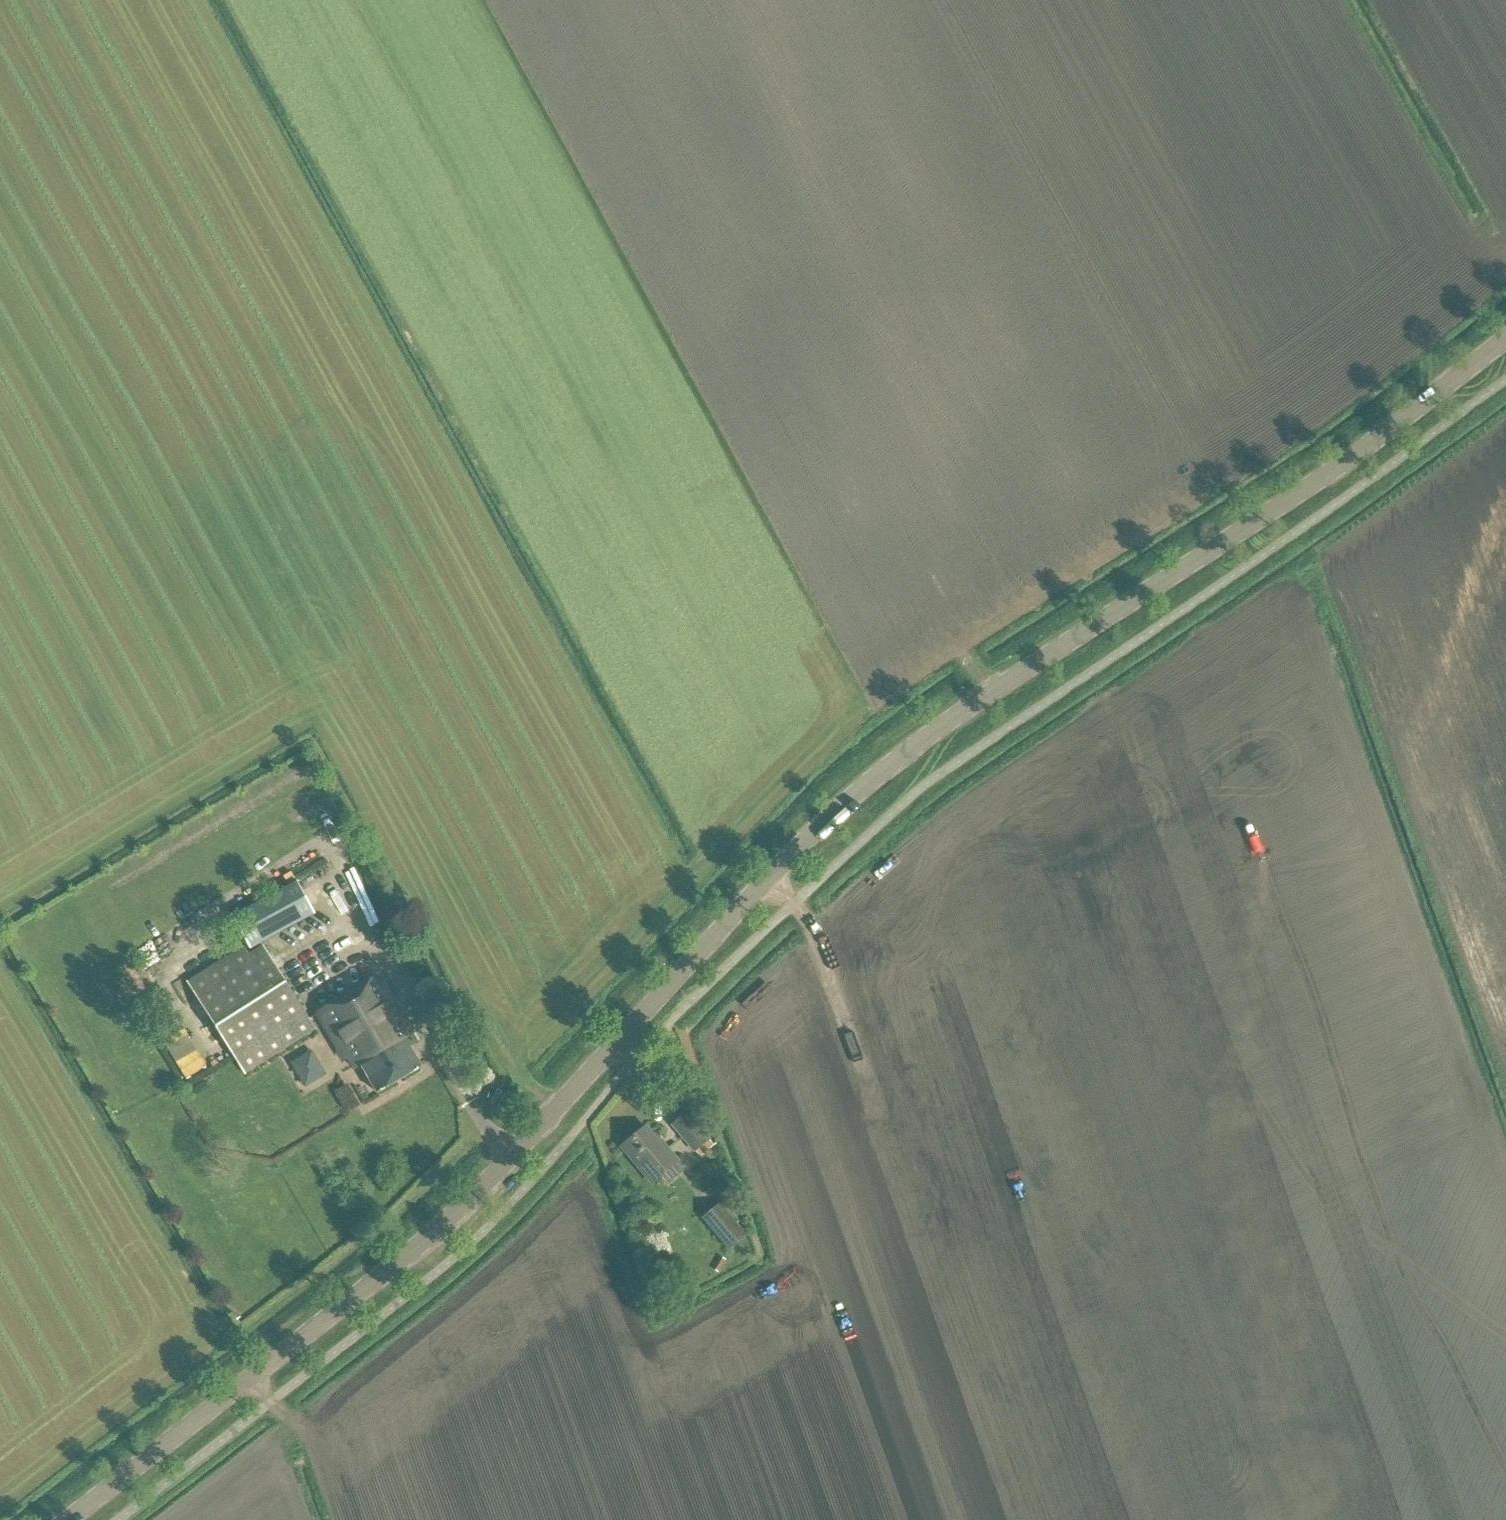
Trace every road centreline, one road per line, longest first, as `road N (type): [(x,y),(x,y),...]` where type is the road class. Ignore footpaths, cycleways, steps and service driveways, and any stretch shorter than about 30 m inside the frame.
road 1 (tertiary): [(65,1519),(453,1217),(766,877),(910,747),(1351,456),(1505,336)]

